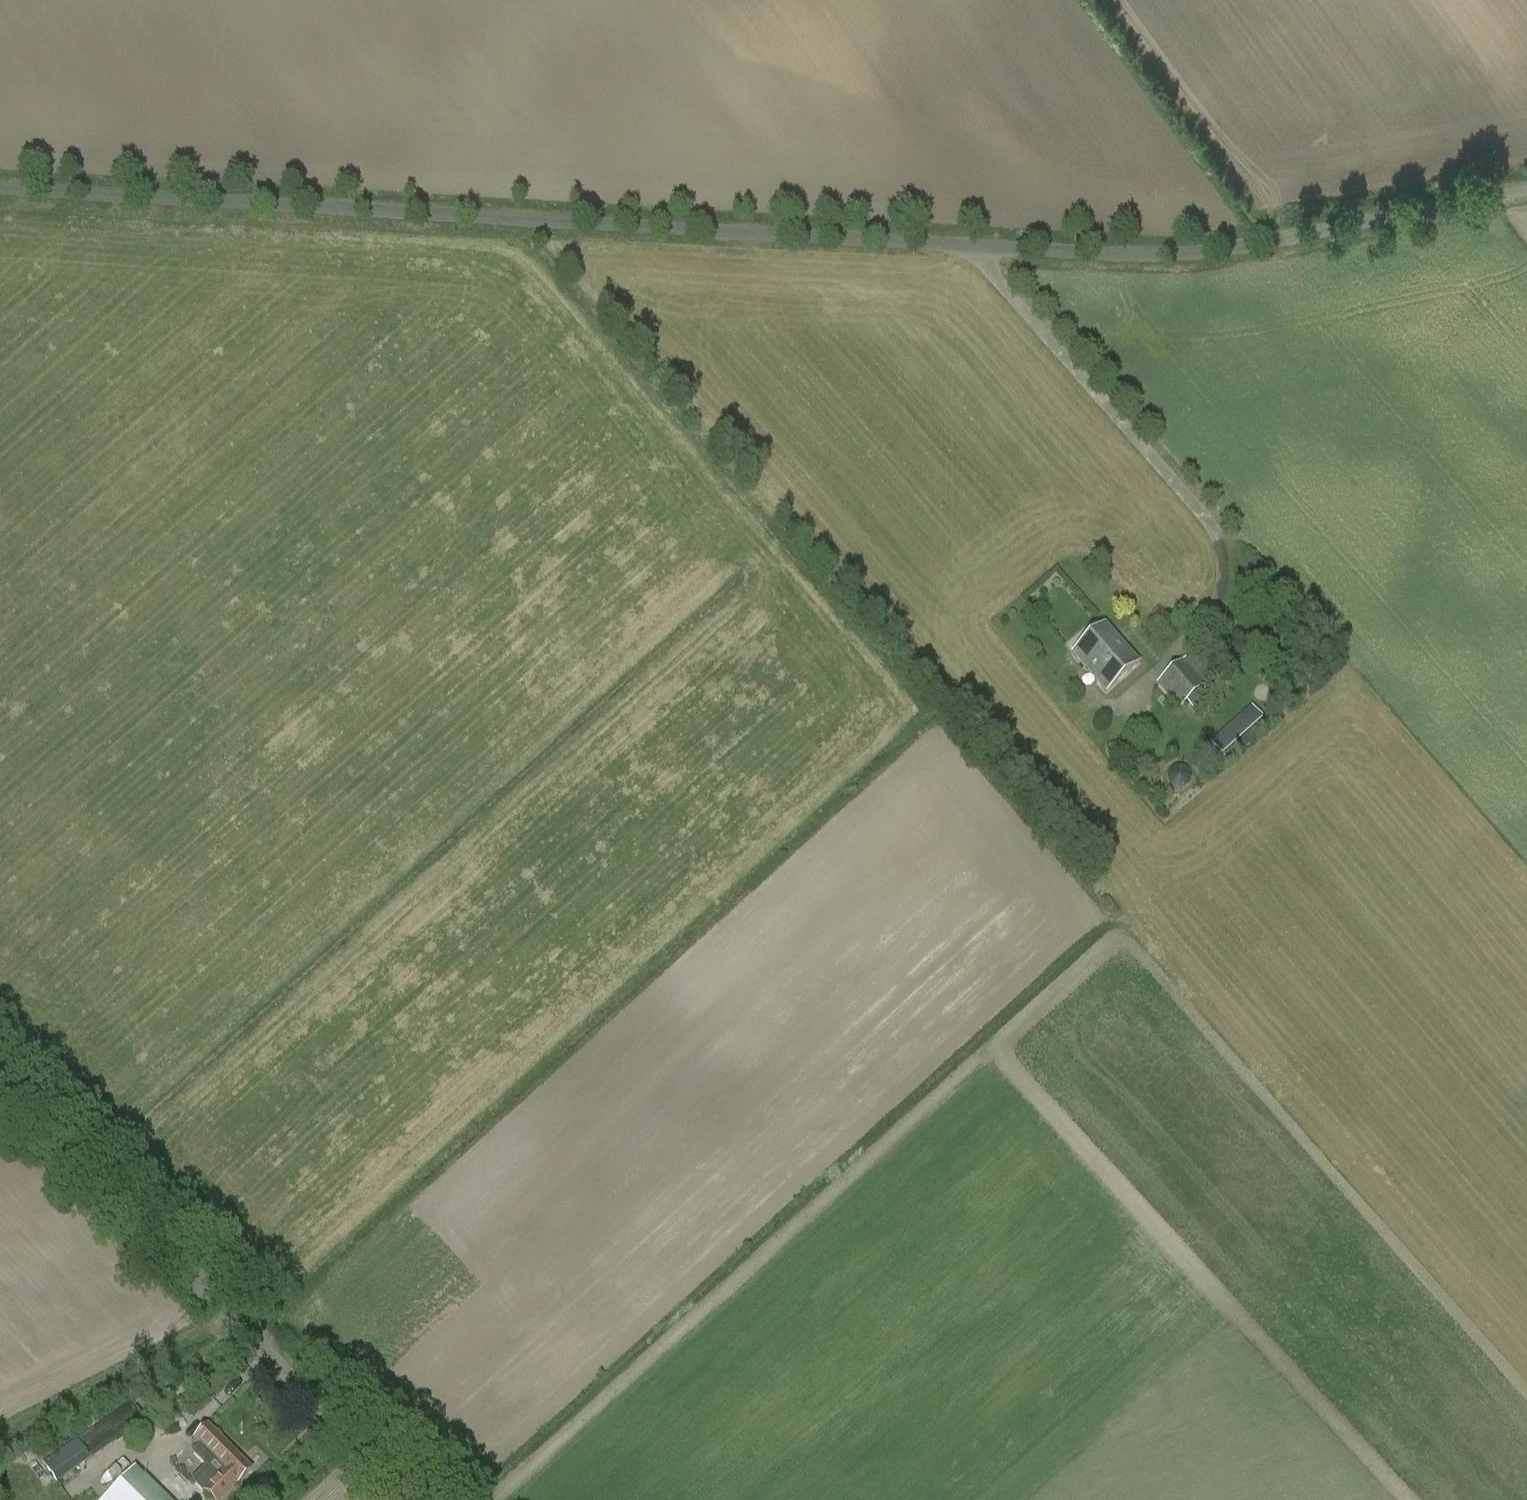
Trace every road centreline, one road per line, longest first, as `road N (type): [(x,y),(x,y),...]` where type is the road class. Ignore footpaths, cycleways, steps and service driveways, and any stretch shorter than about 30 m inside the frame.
road 1 (unclassified): [(0,188),(1053,252),(1307,236),(1526,192)]
road 2 (unclassified): [(411,1499),(0,1091)]

